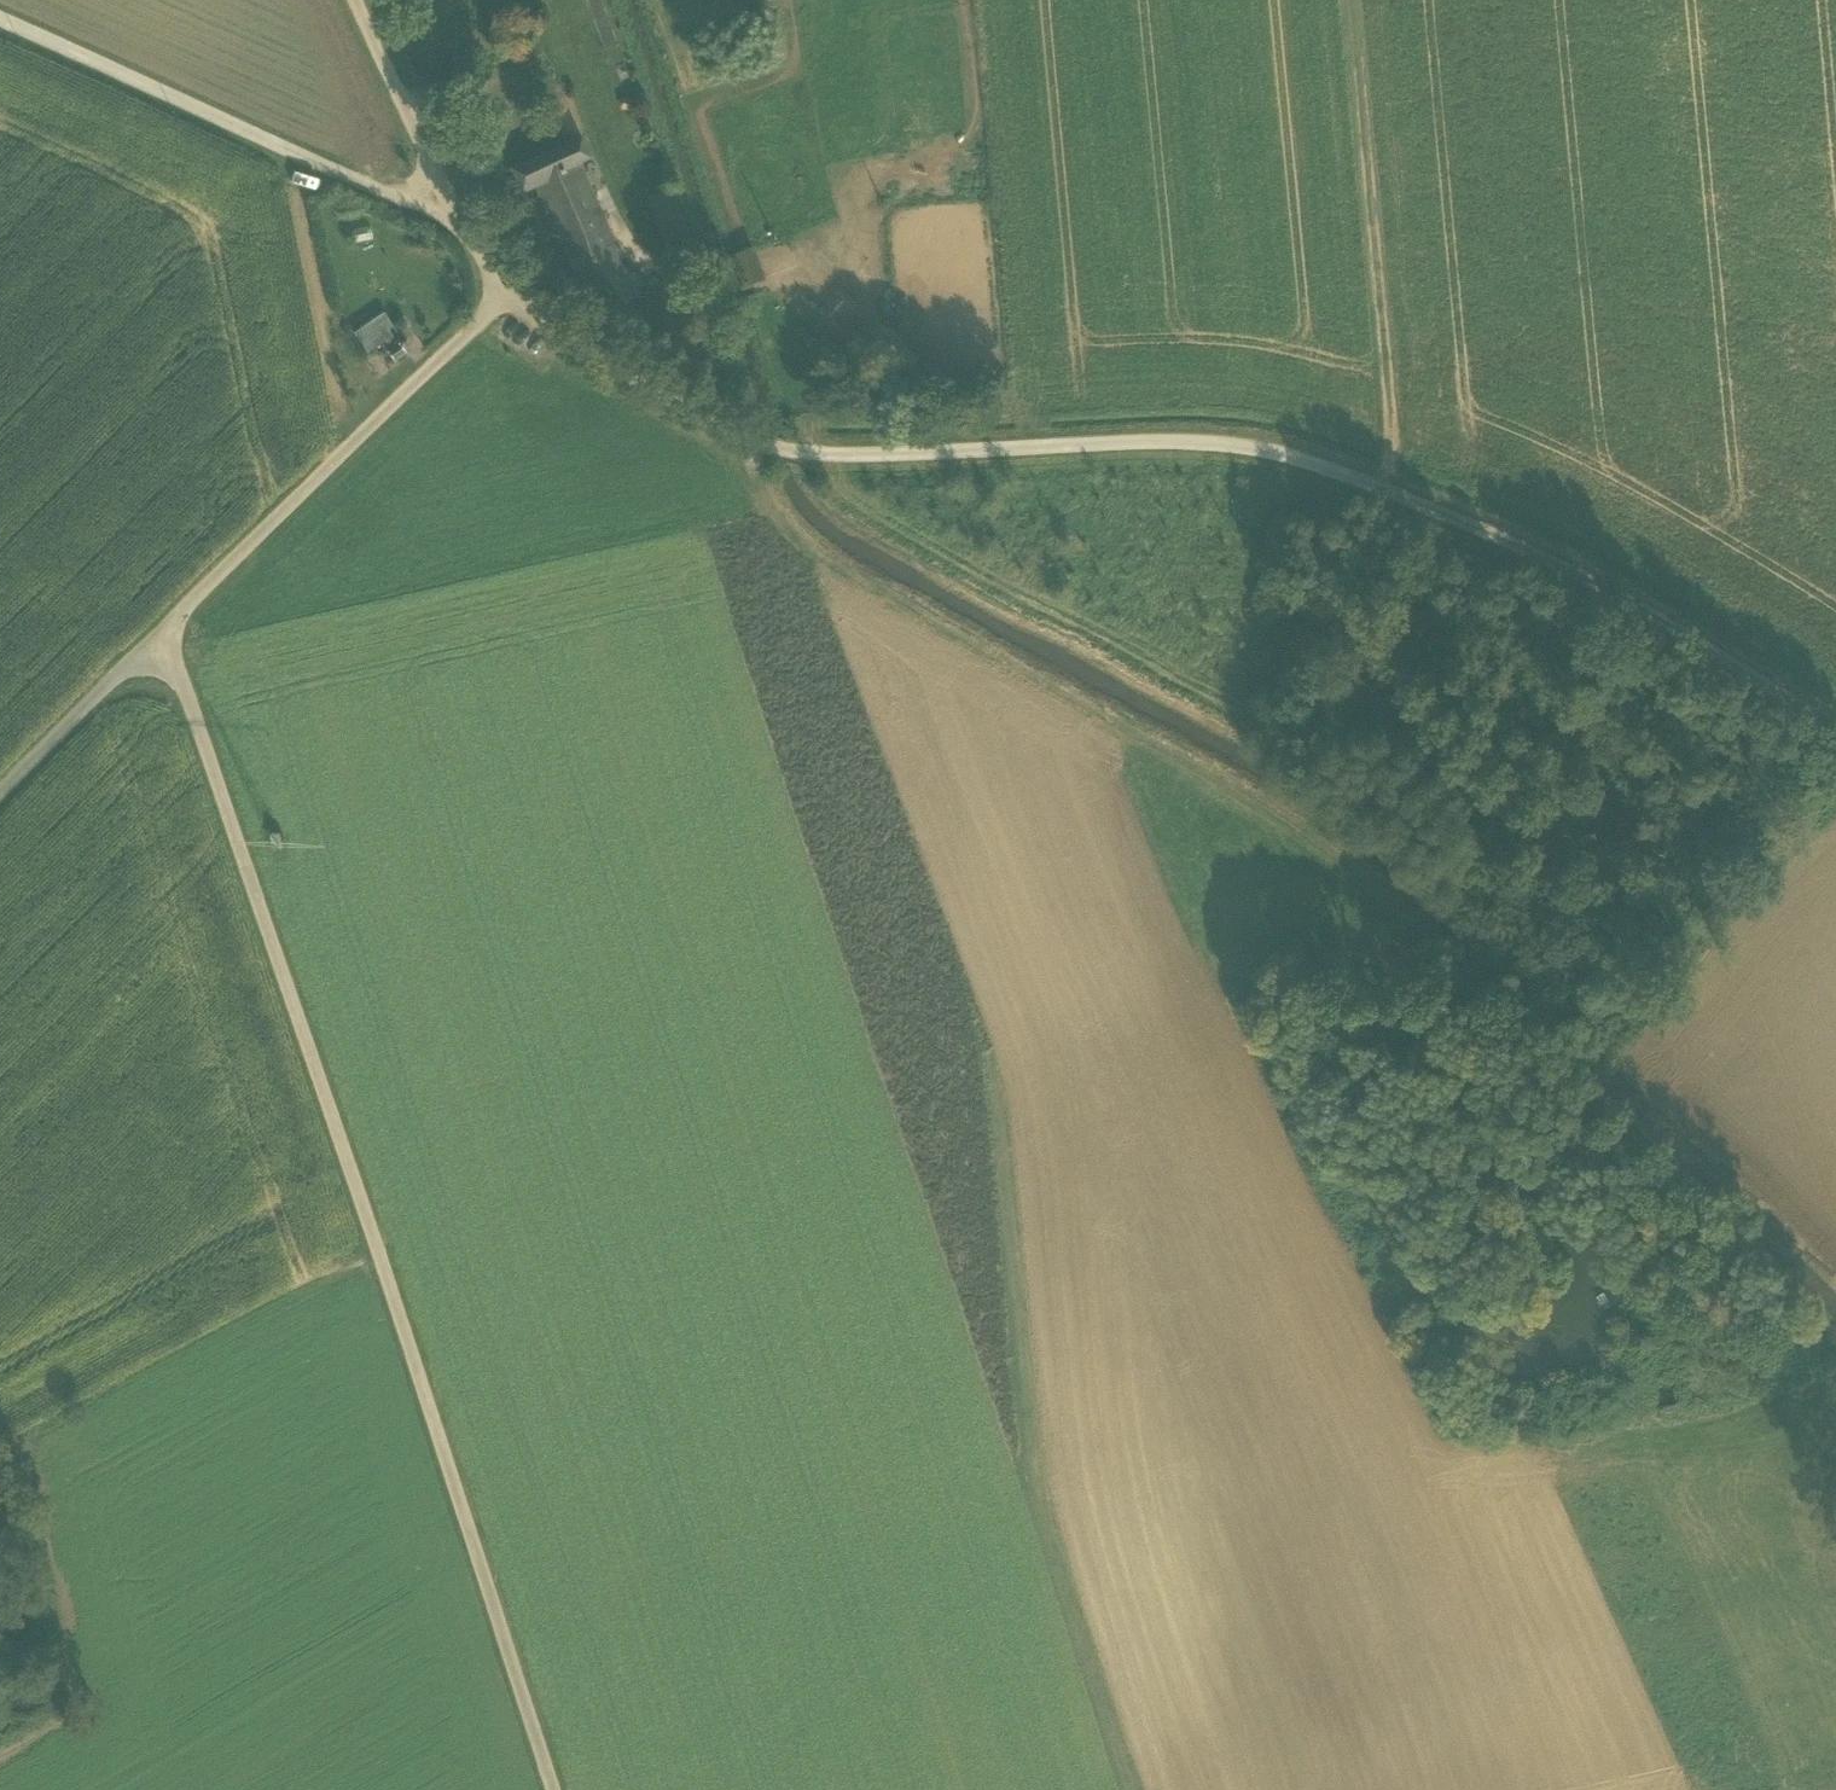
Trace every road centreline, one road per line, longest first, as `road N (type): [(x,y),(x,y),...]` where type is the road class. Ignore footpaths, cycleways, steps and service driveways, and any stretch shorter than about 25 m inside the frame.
road 1 (unclassified): [(164,635),(374,1238),(554,1789)]
road 2 (track): [(1835,727),(1571,569),(1274,453),(1181,440),(833,452),(758,441)]
road 3 (track): [(1352,0),(1398,496)]
road 4 (unclassified): [(498,293),(164,635)]
road 5 (unclassified): [(356,0),(454,223),(498,293)]
road 6 (unclassified): [(758,441),(582,353),(498,293)]
road 7 (unclassified): [(164,635),(0,799)]

